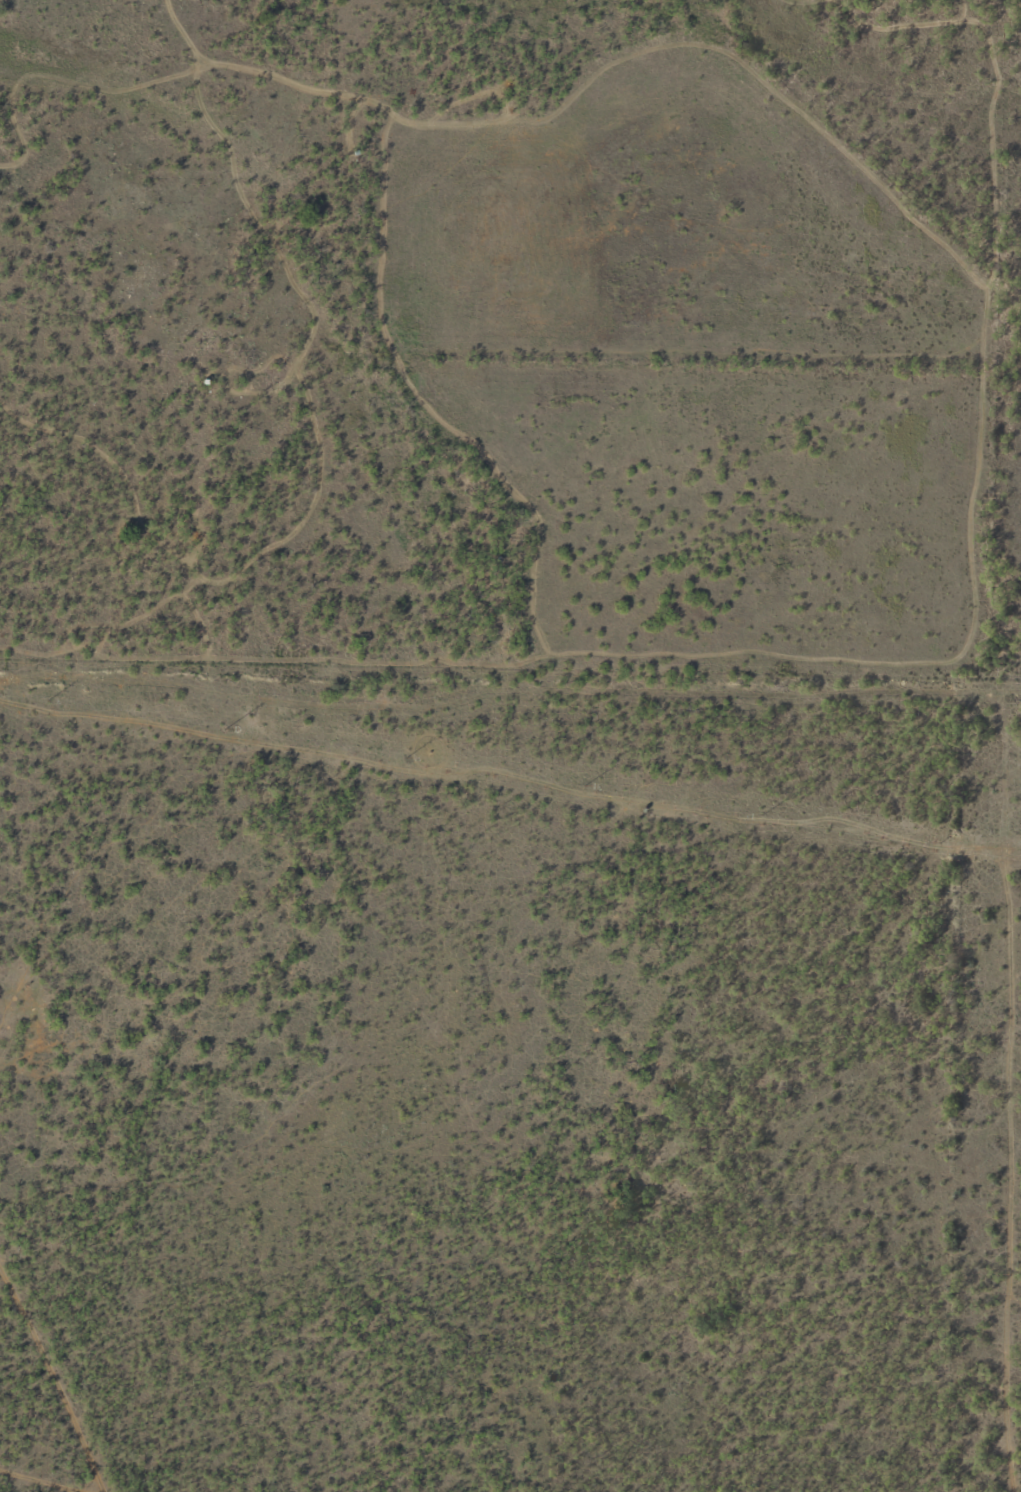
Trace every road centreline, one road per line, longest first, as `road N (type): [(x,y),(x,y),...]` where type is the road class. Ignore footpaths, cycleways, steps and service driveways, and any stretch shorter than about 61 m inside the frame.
road 1 (residential): [(109,1491),(55,1376),(60,1355),(35,1320),(30,1280),(0,1226)]

